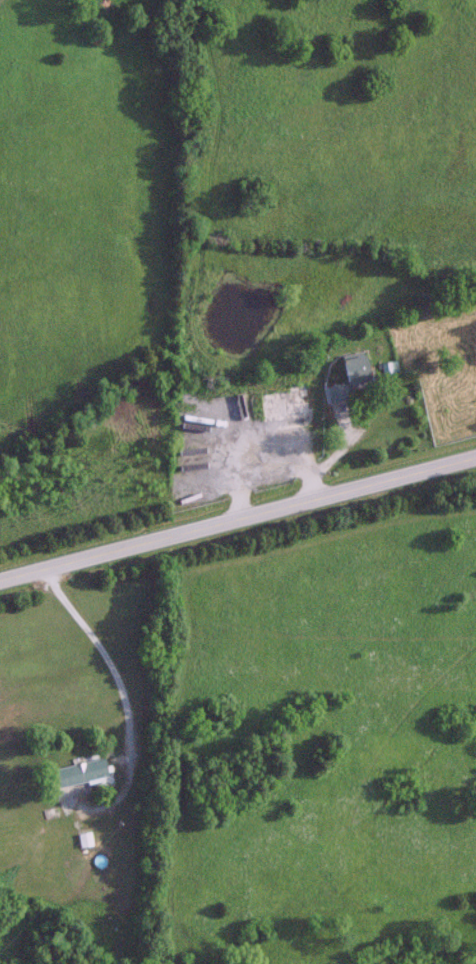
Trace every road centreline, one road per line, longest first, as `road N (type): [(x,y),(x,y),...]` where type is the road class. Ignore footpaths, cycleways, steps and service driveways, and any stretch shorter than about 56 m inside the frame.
road 1 (primary): [(0,580),(475,459)]

